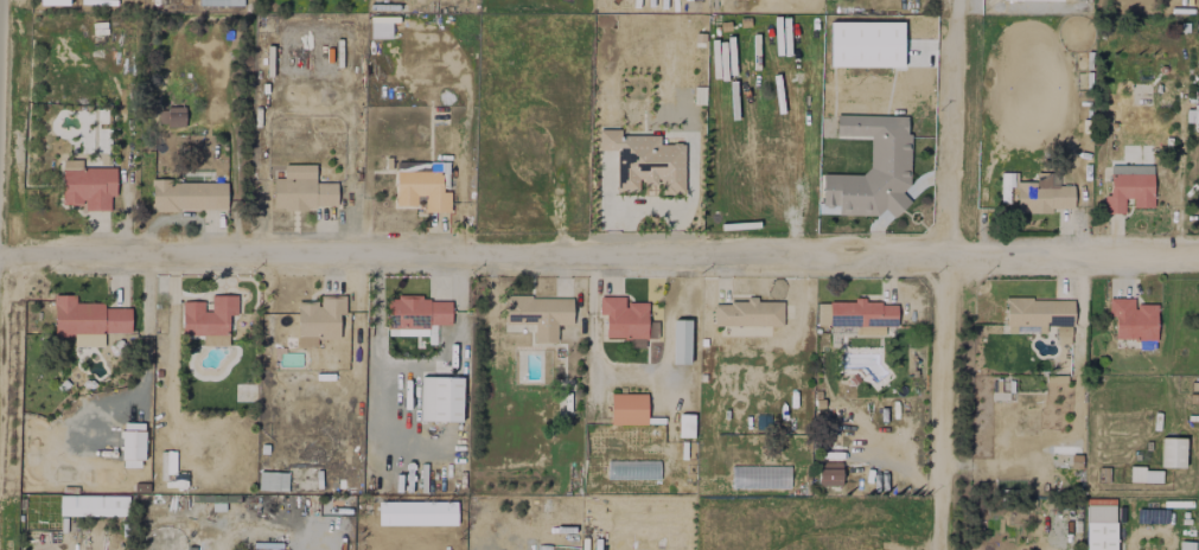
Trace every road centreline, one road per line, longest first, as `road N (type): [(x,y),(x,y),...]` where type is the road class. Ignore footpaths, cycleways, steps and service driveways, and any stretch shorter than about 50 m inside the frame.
road 1 (residential): [(1198,258),(0,250)]
road 2 (residential): [(940,549),(940,256),(954,0)]

